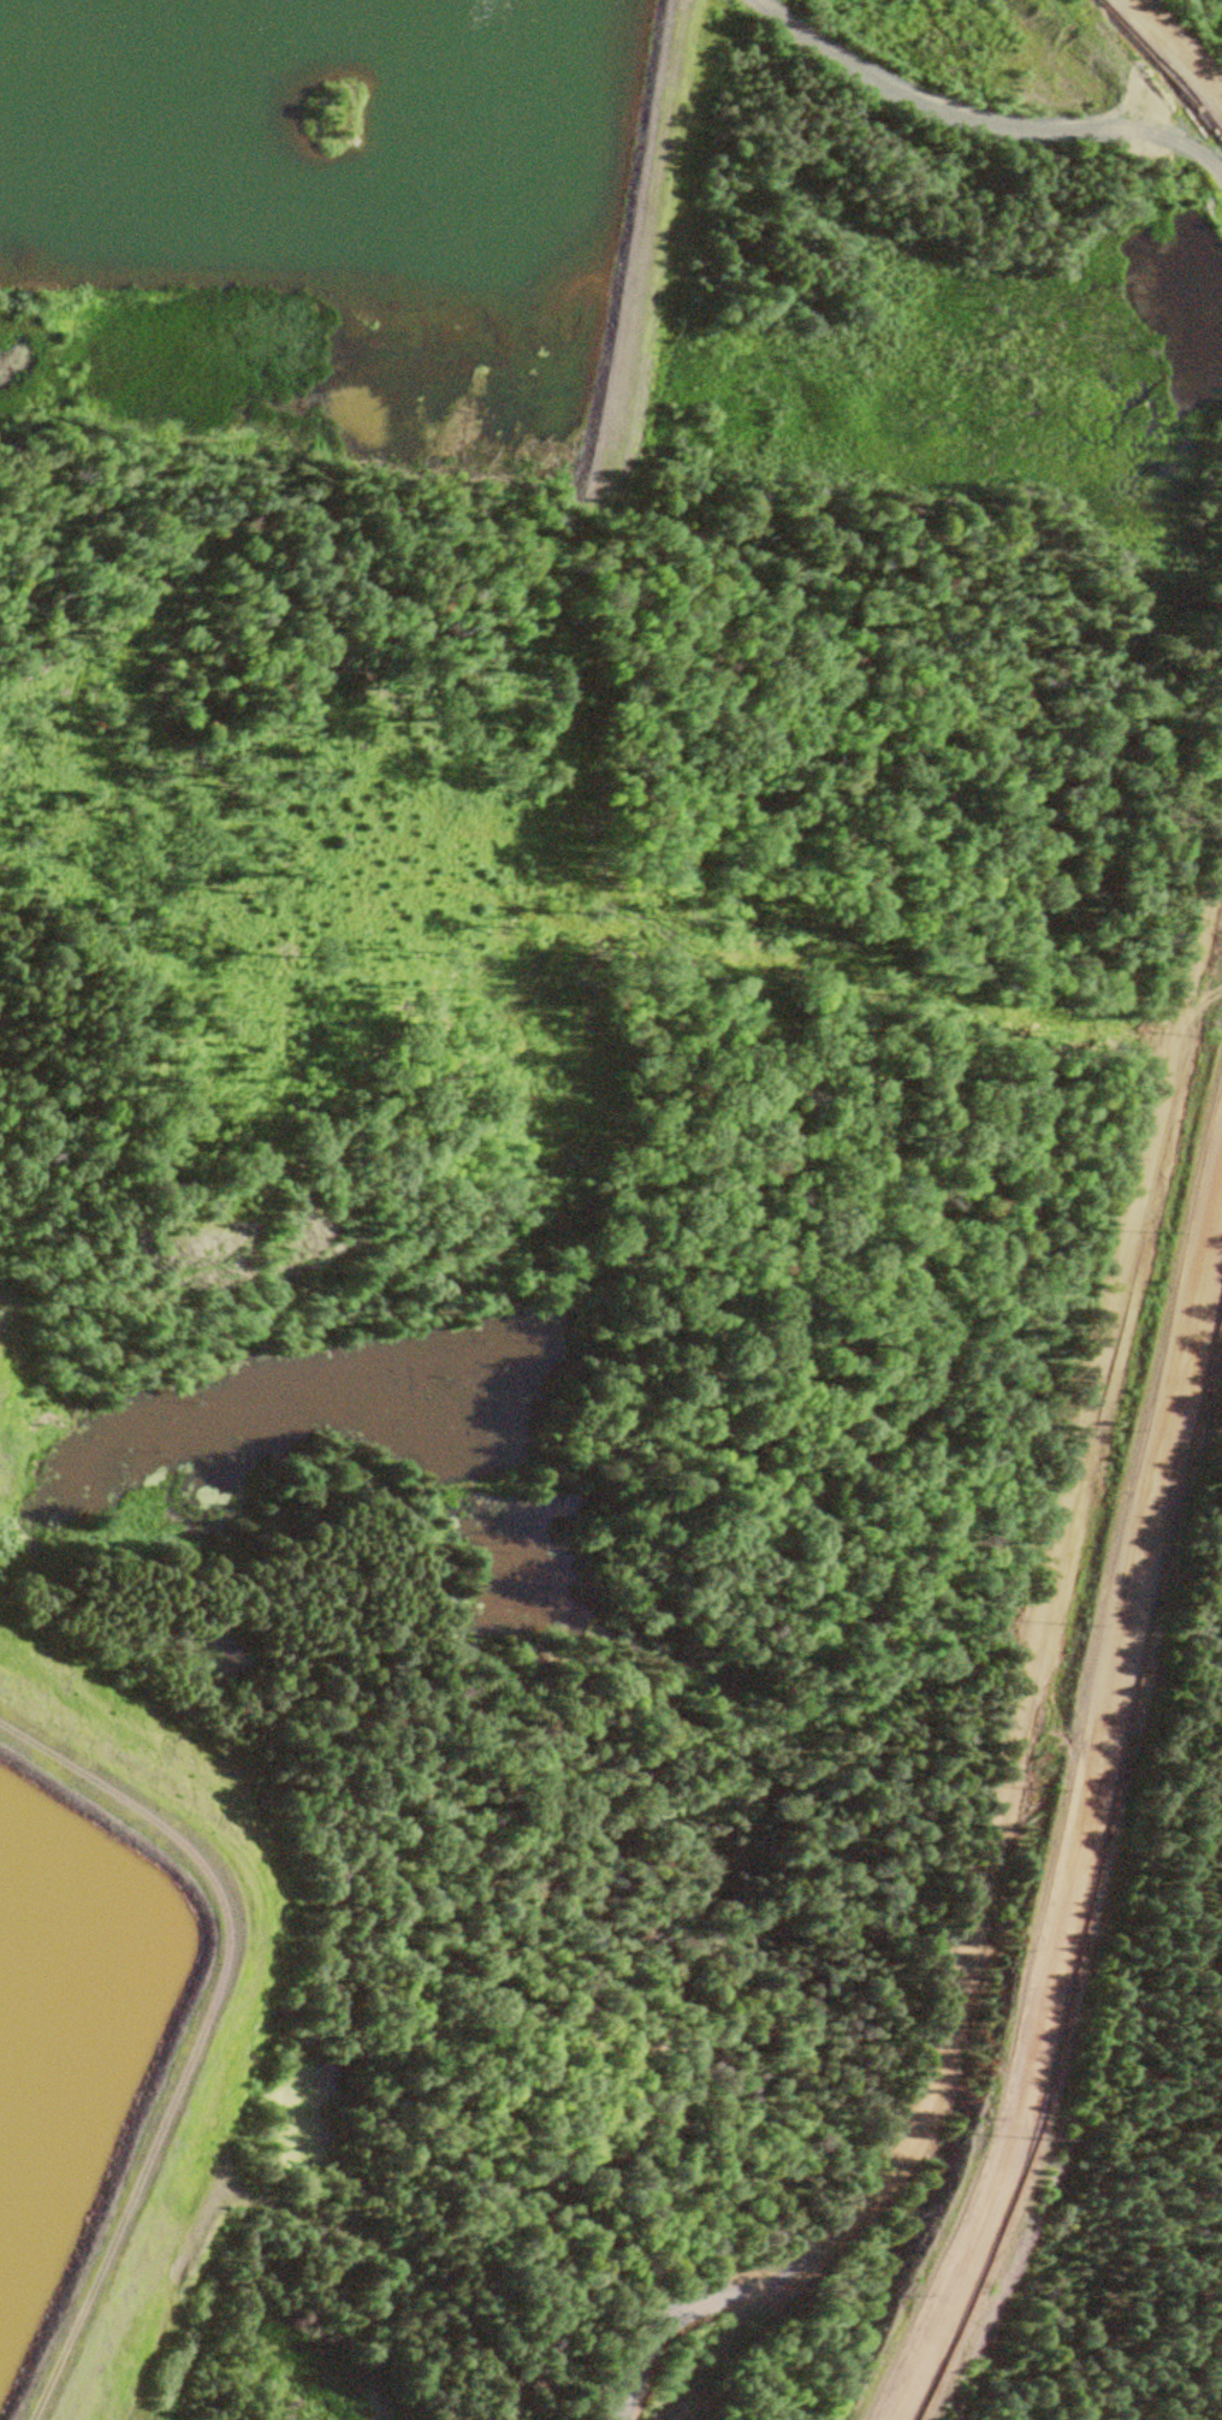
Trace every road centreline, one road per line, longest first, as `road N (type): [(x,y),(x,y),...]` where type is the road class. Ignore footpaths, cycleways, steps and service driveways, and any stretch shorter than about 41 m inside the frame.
road 1 (residential): [(1004,2419),(995,2036)]

